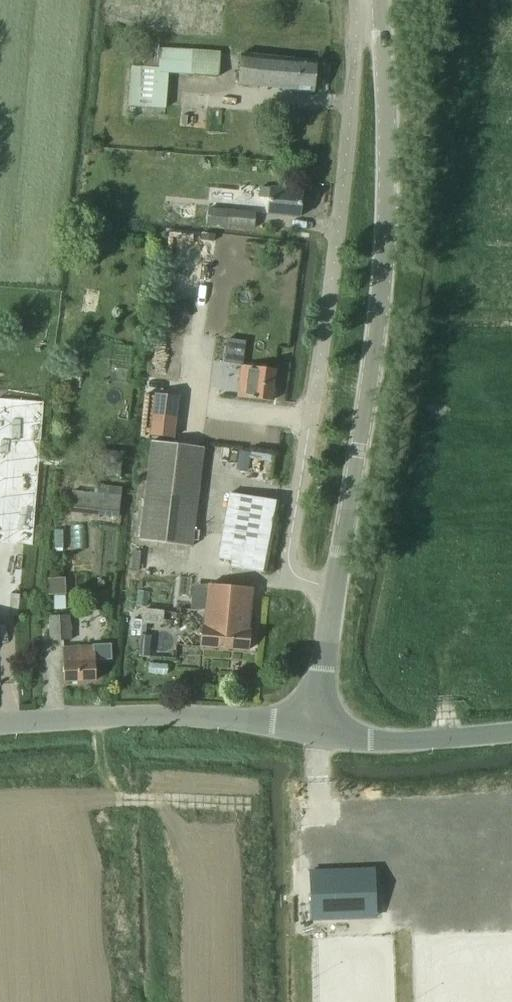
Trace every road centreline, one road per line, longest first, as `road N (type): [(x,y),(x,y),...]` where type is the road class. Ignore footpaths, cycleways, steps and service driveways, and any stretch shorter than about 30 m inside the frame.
road 1 (residential): [(335,589),(298,580),(288,562),(357,9),(378,0)]
road 2 (unclassified): [(380,0),(388,203),(364,433),(335,589)]
road 3 (unclassified): [(0,719),(208,713),(310,727)]
road 4 (unclassified): [(310,727),(388,738),(511,729)]
road 5 (unclassified): [(310,727),(335,589)]

